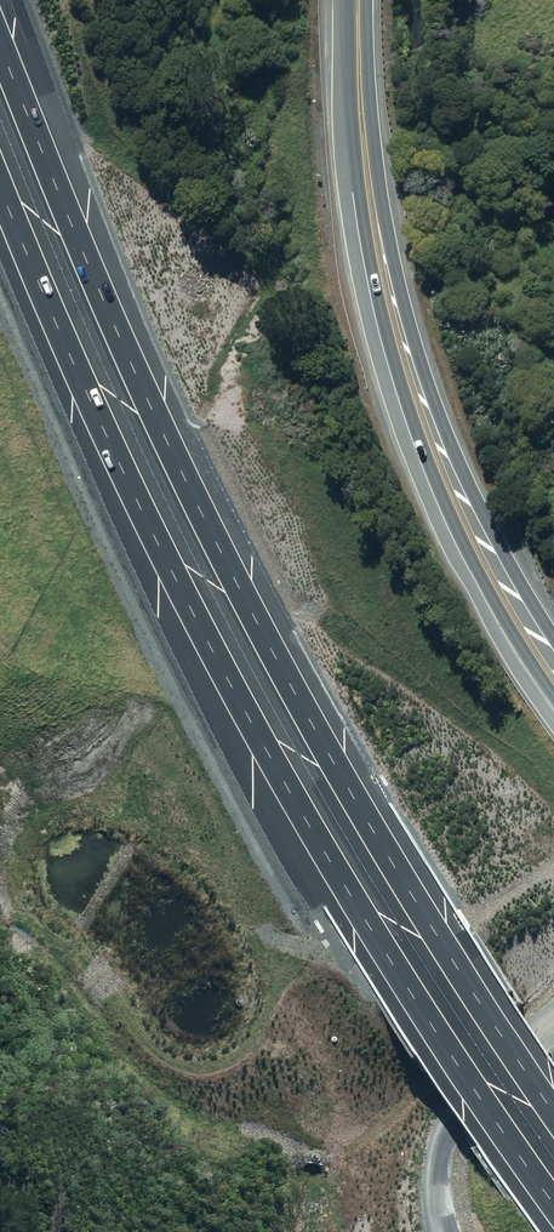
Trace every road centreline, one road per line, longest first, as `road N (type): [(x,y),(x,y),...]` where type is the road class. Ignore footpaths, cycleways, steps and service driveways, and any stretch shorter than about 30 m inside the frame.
road 1 (motorway): [(0,34),(120,333),(258,616),(340,768),(553,1100)]
road 2 (motorway): [(553,1203),(444,1046),(193,608),(64,347),(0,189)]
road 3 (primary): [(358,0),(371,225),(408,382),(464,529),(553,686)]
road 4 (track): [(553,1024),(448,1134),(436,1191),(448,1231)]

